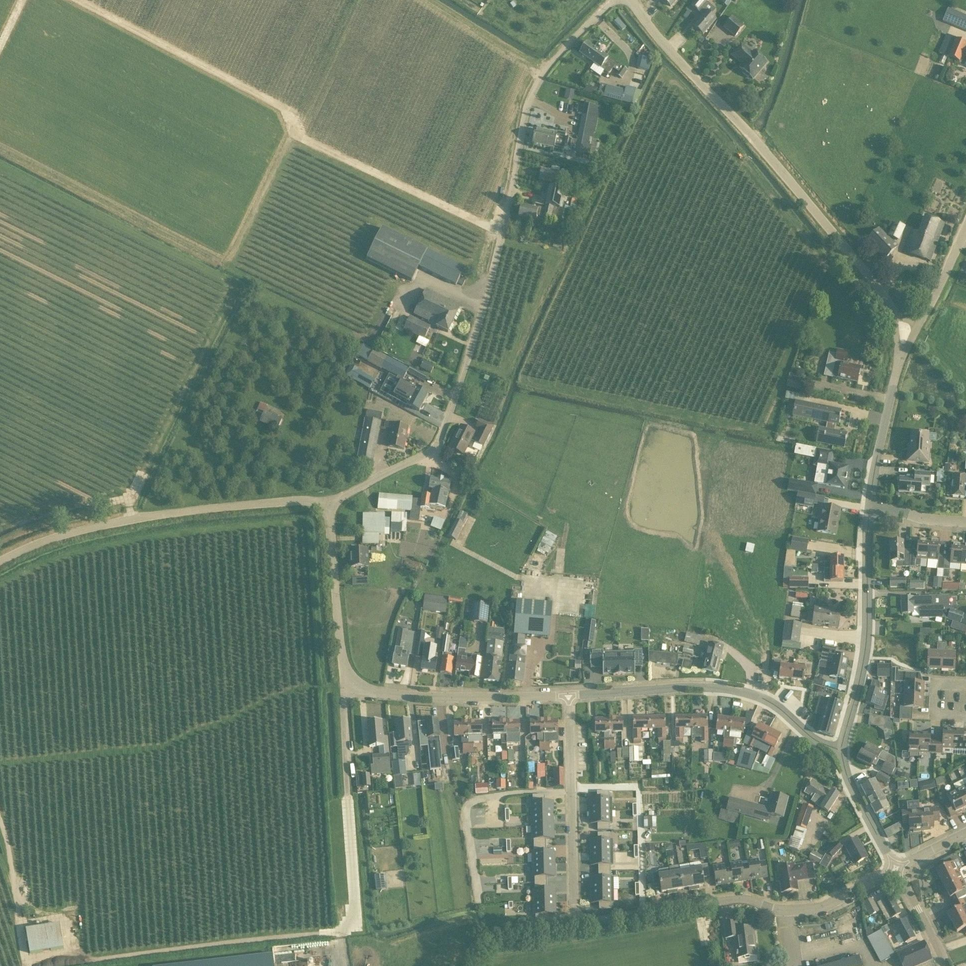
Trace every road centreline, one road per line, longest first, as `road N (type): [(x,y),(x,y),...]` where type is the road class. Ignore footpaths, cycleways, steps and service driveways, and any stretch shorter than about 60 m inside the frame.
road 1 (unclassified): [(326,507),(439,444),(488,289),(524,120),(543,69),(608,0)]
road 2 (residential): [(897,868),(800,911),(745,898),(581,919),(573,910),(568,696)]
road 3 (unclassified): [(904,348),(890,306),(775,155),(634,0)]
road 4 (unclassified): [(568,696),(447,697),(352,683),(343,670),(326,507)]
road 5 (unclassified): [(326,507),(289,500),(118,519),(0,565)]
road 6 (residential): [(839,751),(748,693),(710,687),(568,696)]
road 7 (residential): [(839,751),(866,635),(870,506)]
road 8 (unclassified): [(904,348),(965,225)]
road 9 (residential): [(870,506),(895,375)]
road 10 (residential): [(897,868),(839,751)]

